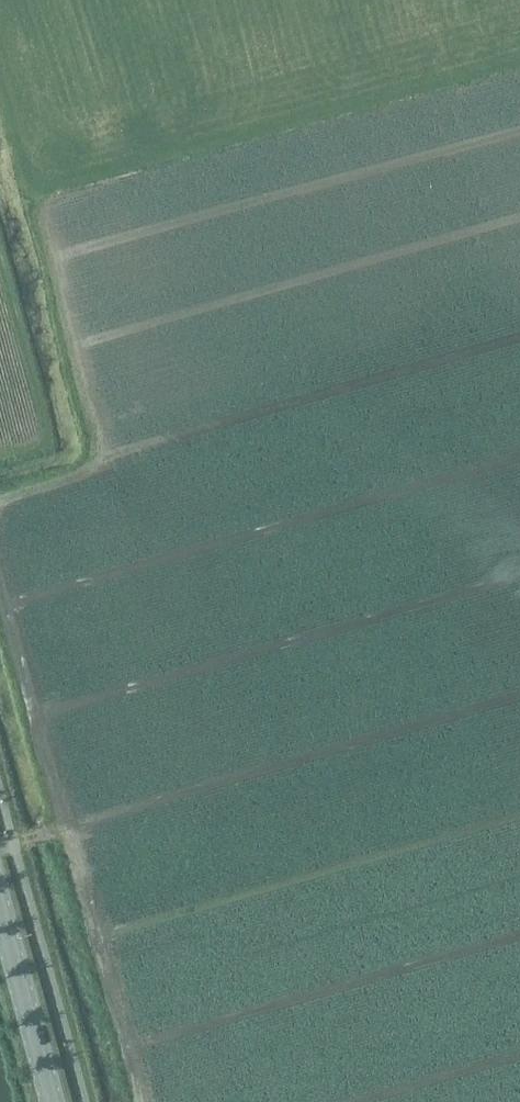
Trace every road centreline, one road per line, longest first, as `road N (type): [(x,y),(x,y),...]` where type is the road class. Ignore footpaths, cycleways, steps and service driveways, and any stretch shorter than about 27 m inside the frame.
road 1 (tertiary): [(51,1101),(0,912)]

